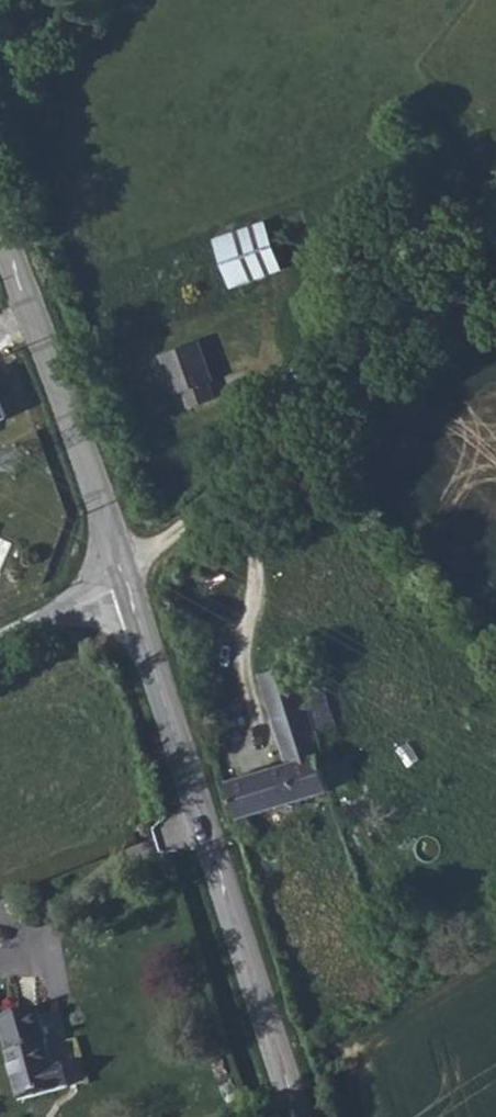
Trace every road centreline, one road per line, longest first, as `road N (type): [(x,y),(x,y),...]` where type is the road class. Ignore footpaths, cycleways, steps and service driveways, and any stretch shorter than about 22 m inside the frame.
road 1 (tertiary): [(123,596),(297,1116)]
road 2 (track): [(495,241),(110,563)]
road 3 (tertiary): [(0,241),(123,596)]
road 4 (unclassified): [(0,644),(123,596)]

